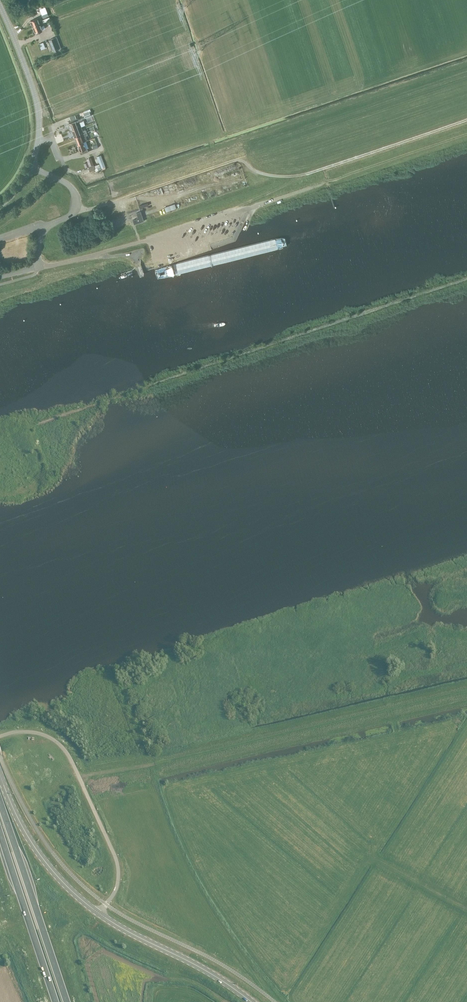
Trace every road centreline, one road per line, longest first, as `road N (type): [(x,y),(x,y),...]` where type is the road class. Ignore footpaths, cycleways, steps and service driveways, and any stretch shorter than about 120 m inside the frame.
road 1 (track): [(466,687),(78,775)]
road 2 (track): [(134,194),(235,160),(267,175),(307,174),(466,119)]
road 3 (unclassified): [(0,736),(45,735),(73,764),(117,867),(115,888),(98,912)]
road 4 (track): [(258,205),(466,135)]
road 5 (trunk): [(66,1001),(0,803)]
road 6 (track): [(466,665),(344,696),(288,701)]
road 7 (secondary): [(252,1001),(98,912)]
road 8 (trunk): [(0,835),(55,1001)]
road 9 (secondary): [(98,912),(42,857),(0,775)]
road 10 (unclassified): [(30,167),(36,100),(0,6)]

